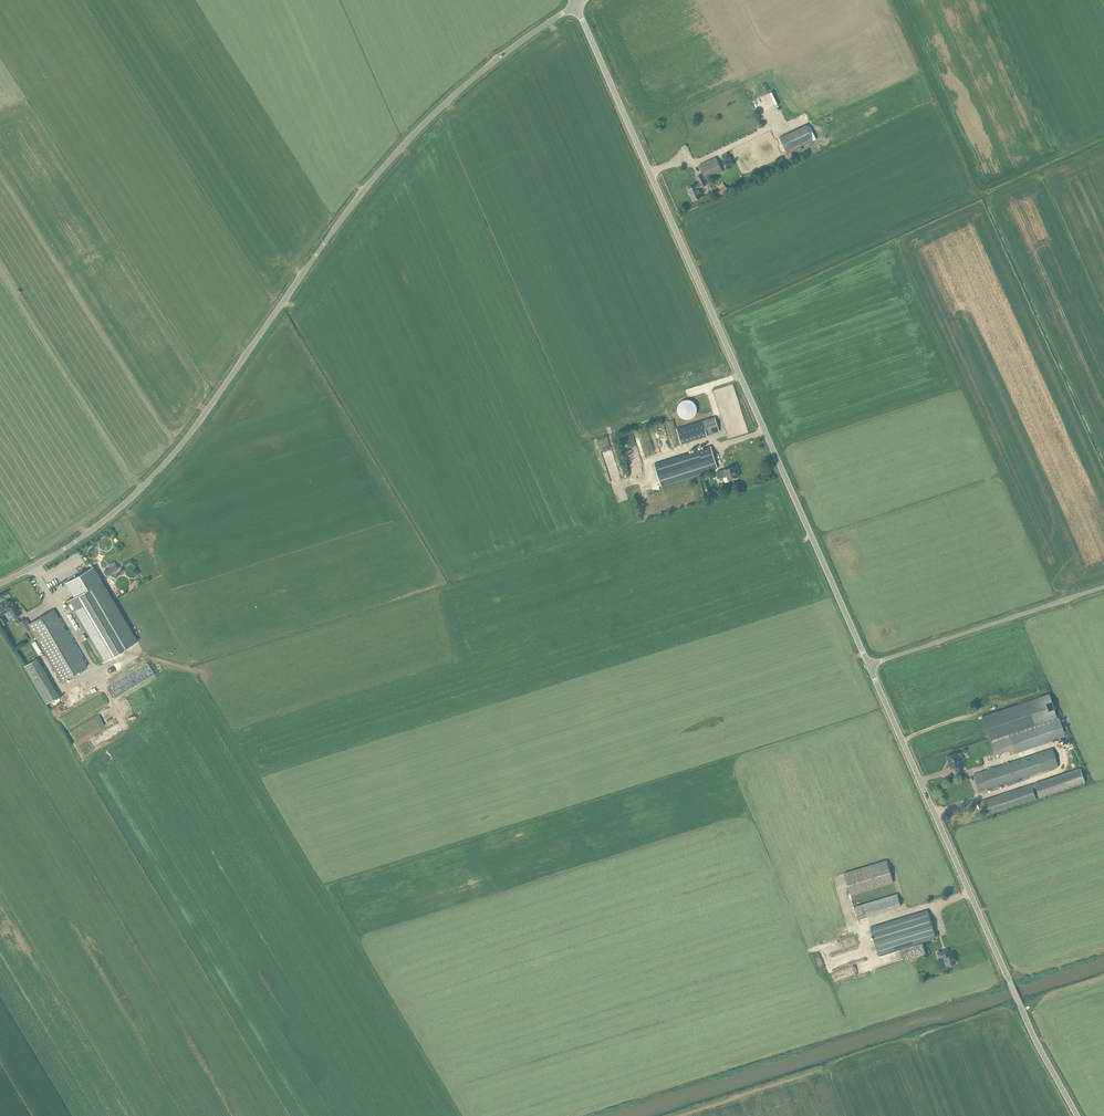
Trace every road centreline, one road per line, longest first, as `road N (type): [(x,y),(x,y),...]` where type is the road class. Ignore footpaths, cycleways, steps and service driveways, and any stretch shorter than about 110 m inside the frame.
road 1 (unclassified): [(0,582),(91,530),(167,461),(372,177),(479,74),(576,5)]
road 2 (tertiary): [(868,665),(576,5)]
road 3 (tertiary): [(1079,1115),(868,665)]
road 4 (unclassified): [(868,665),(1103,587)]

